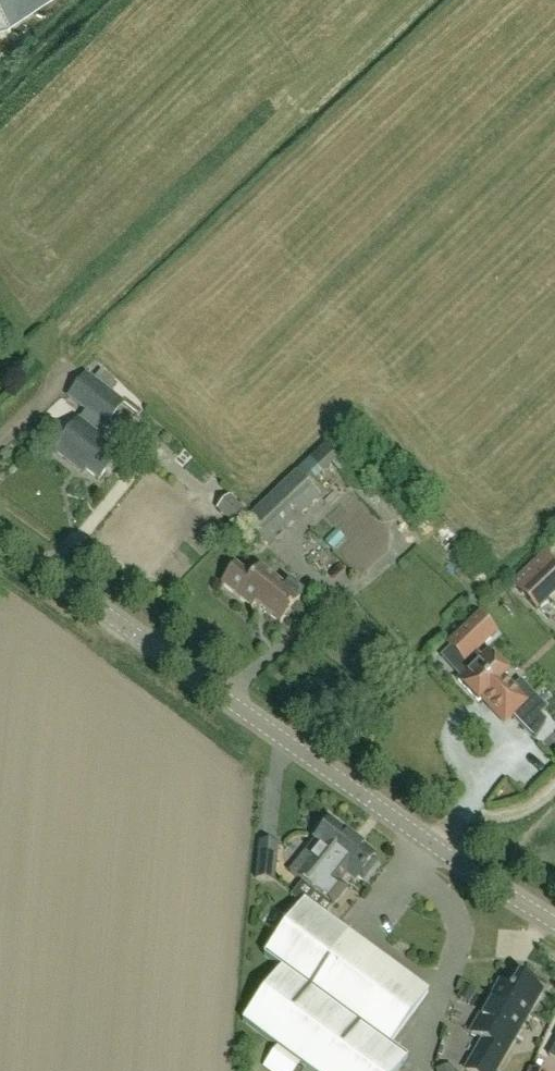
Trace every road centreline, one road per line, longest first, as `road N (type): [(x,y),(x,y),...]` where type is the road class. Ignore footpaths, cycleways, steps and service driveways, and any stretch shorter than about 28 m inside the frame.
road 1 (tertiary): [(554,915),(395,819),(0,533)]

